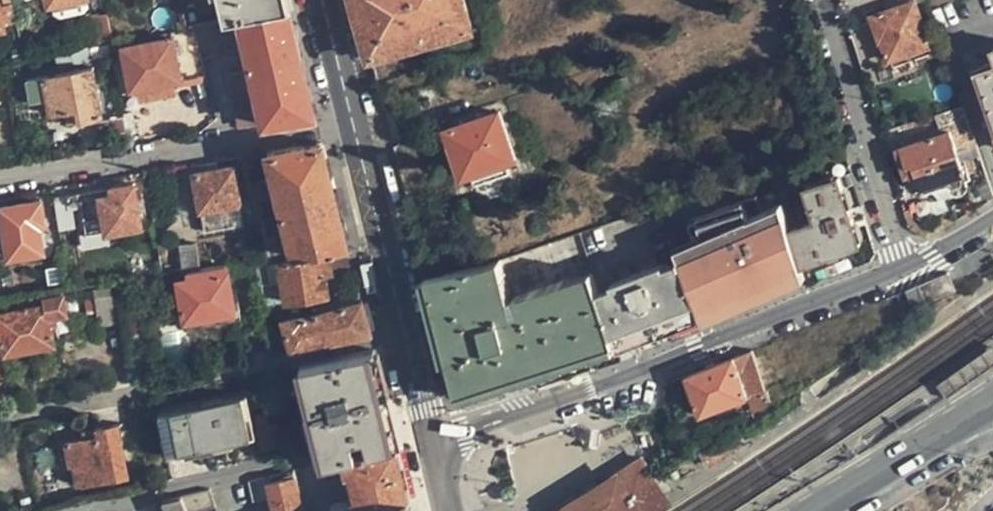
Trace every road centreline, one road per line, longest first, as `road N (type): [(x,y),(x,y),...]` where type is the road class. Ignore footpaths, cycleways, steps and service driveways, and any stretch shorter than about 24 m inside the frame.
road 1 (residential): [(433,436),(903,269)]
road 2 (residential): [(0,419),(406,335)]
road 3 (residential): [(72,510),(431,428)]
road 4 (residential): [(0,181),(352,120)]
road 5 (residential): [(821,0),(903,269)]
road 6 (secondary): [(352,120),(406,335)]
road 7 (primary): [(815,510),(992,402)]
road 8 (secondary): [(323,0),(352,120)]

